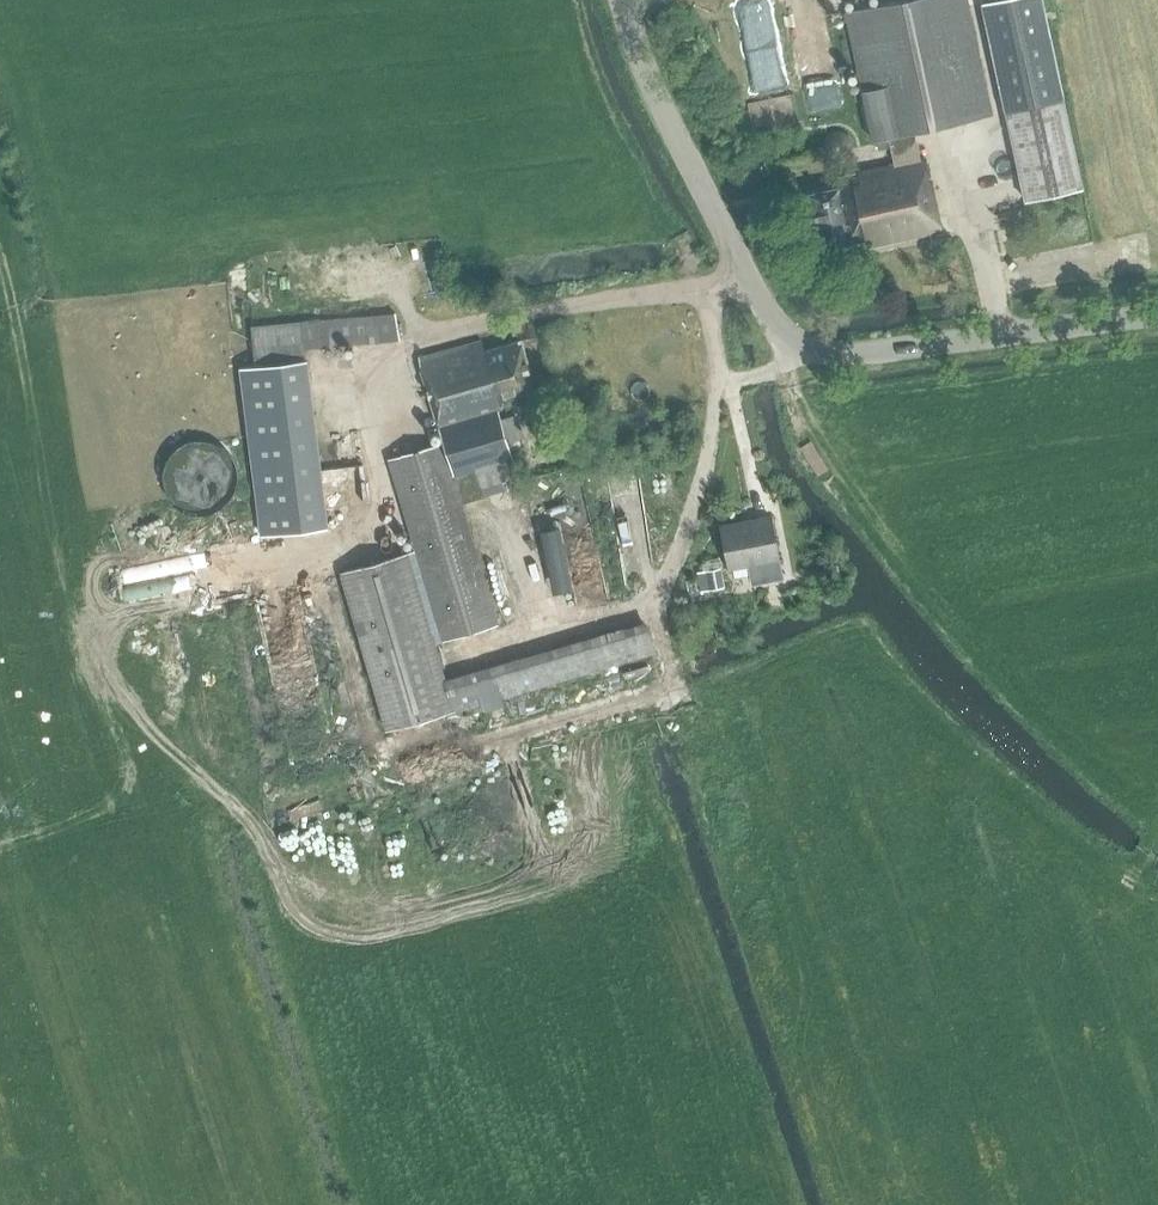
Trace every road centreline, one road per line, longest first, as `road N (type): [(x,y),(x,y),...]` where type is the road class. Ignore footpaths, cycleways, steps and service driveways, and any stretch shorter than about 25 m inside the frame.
road 1 (tertiary): [(1157,315),(866,353),(827,352),(796,340),(770,318),(718,222),(653,91),(620,0)]

